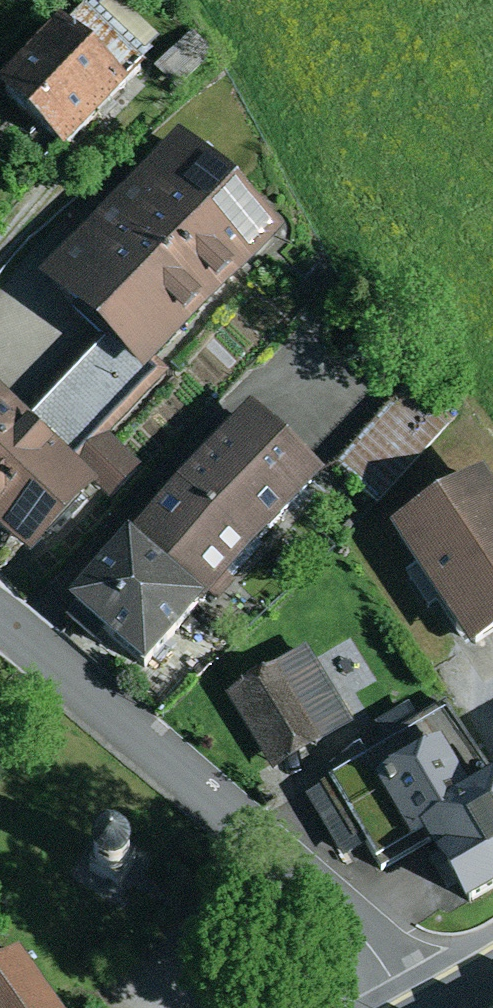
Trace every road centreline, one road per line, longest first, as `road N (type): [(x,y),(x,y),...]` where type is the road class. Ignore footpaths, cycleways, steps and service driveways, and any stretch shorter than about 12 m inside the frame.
road 1 (residential): [(406,1007),(338,909),(0,614)]

